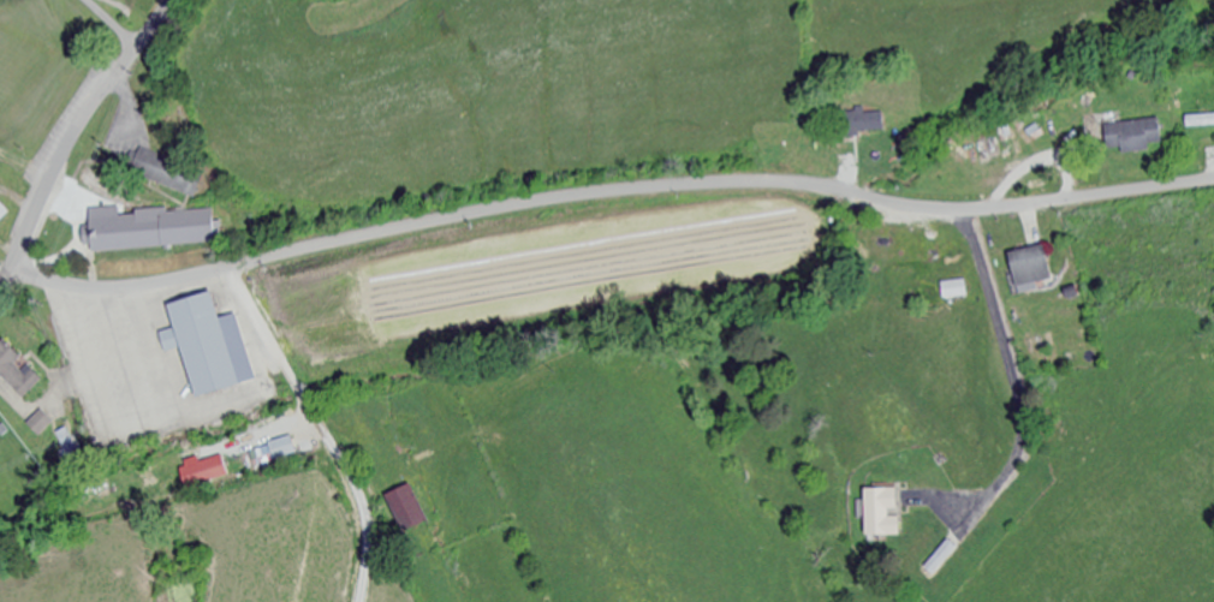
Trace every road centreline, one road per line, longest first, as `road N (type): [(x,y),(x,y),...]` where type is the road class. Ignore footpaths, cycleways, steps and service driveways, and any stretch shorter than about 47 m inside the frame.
road 1 (residential): [(13,262),(54,293),(107,300),(627,202),(811,198),(959,232),(1213,198)]
road 2 (residential): [(232,279),(315,439),(362,505),(373,556),(368,601)]
road 3 (residential): [(959,232),(1026,452),(1019,477),(963,536)]
road 4 (residential): [(13,262),(87,127),(181,0)]

